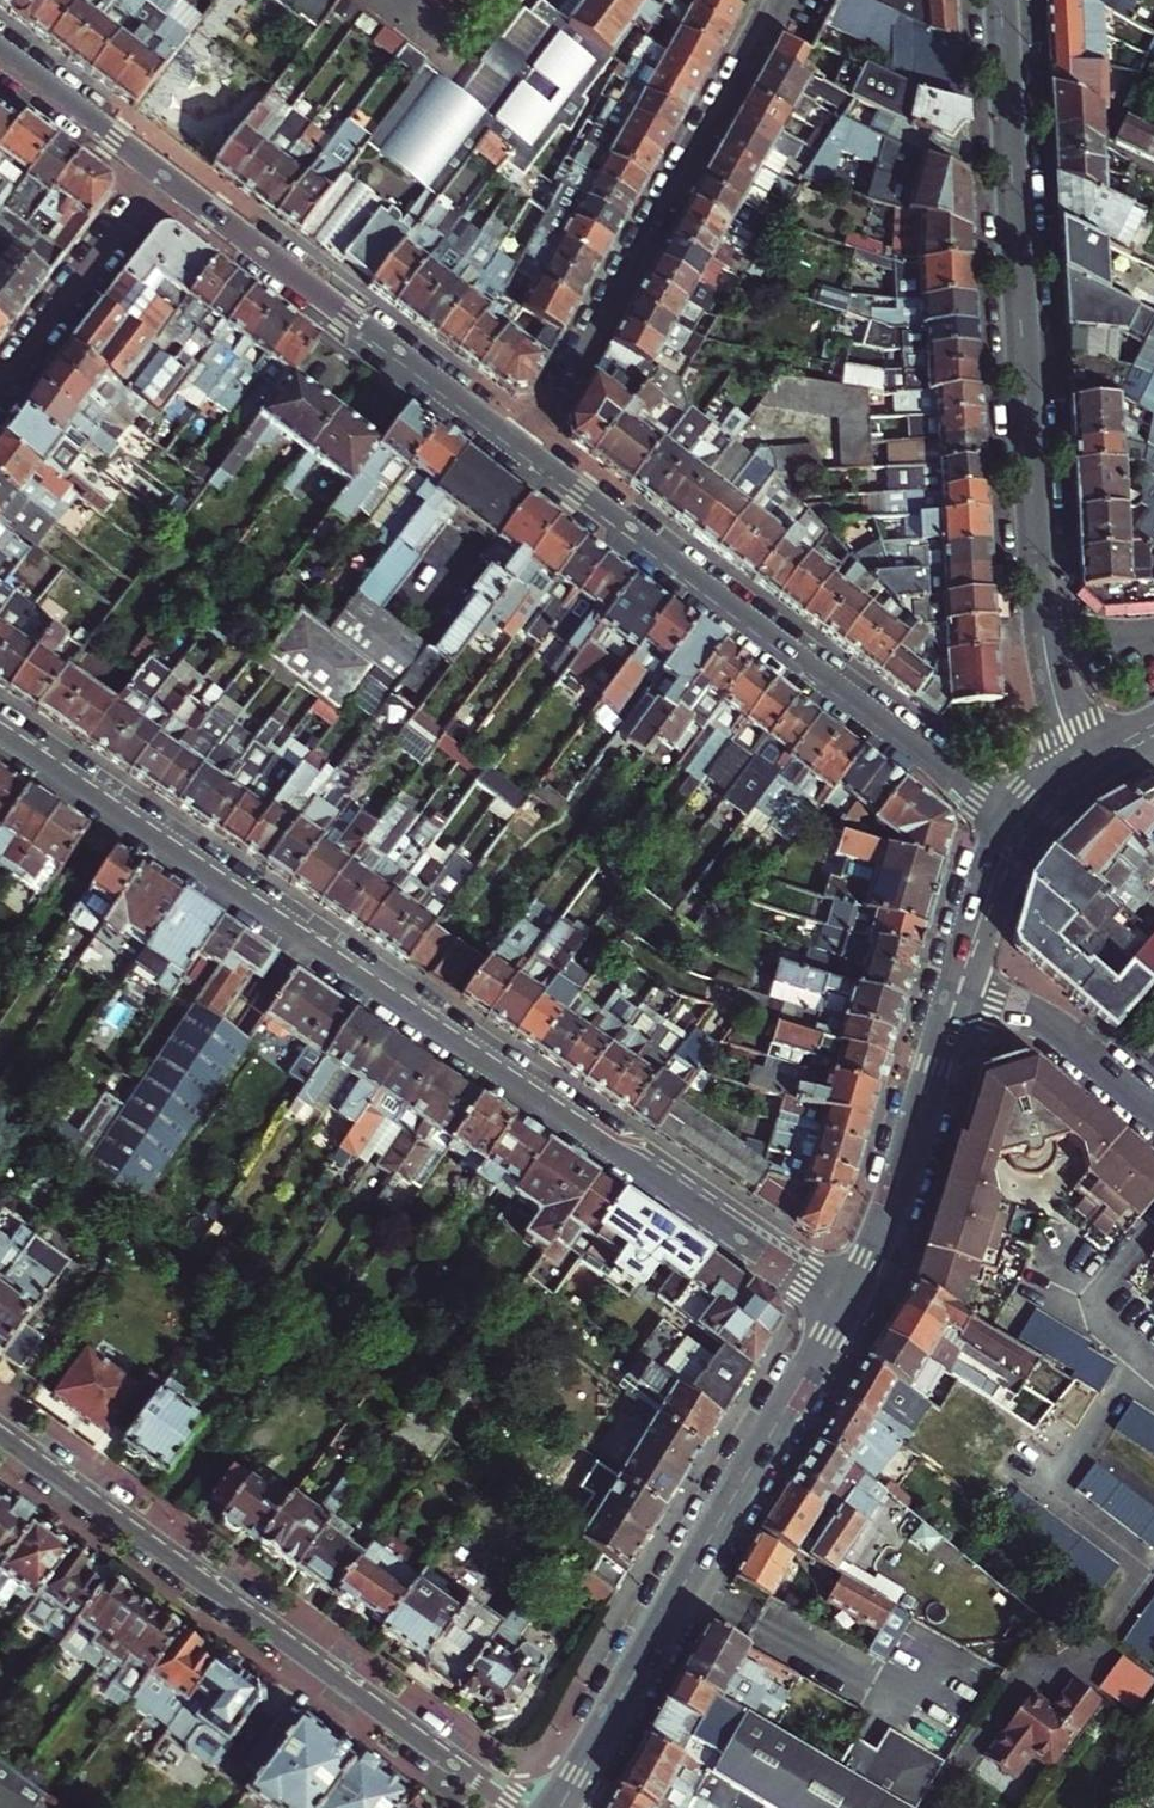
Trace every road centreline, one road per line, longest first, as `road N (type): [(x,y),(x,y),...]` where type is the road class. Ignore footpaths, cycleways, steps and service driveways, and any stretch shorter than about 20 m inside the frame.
road 1 (tertiary): [(0,726),(846,1301)]
road 2 (tertiary): [(998,0),(1036,606),(1056,709),(1086,767)]
road 3 (residential): [(0,1435),(522,1807)]
road 4 (tertiary): [(1017,826),(526,451)]
road 5 (secondary): [(556,1807),(846,1301)]
road 6 (residential): [(777,0),(526,451)]
road 7 (tertiary): [(526,451),(166,178)]
road 8 (secondary): [(846,1301),(956,989)]
road 9 (residential): [(0,392),(166,178)]
road 10 (residential): [(956,989),(1049,1026),(1153,1111)]
road 11 (tertiary): [(166,178),(0,50)]
road 12 (secondary): [(956,989),(1017,826)]

